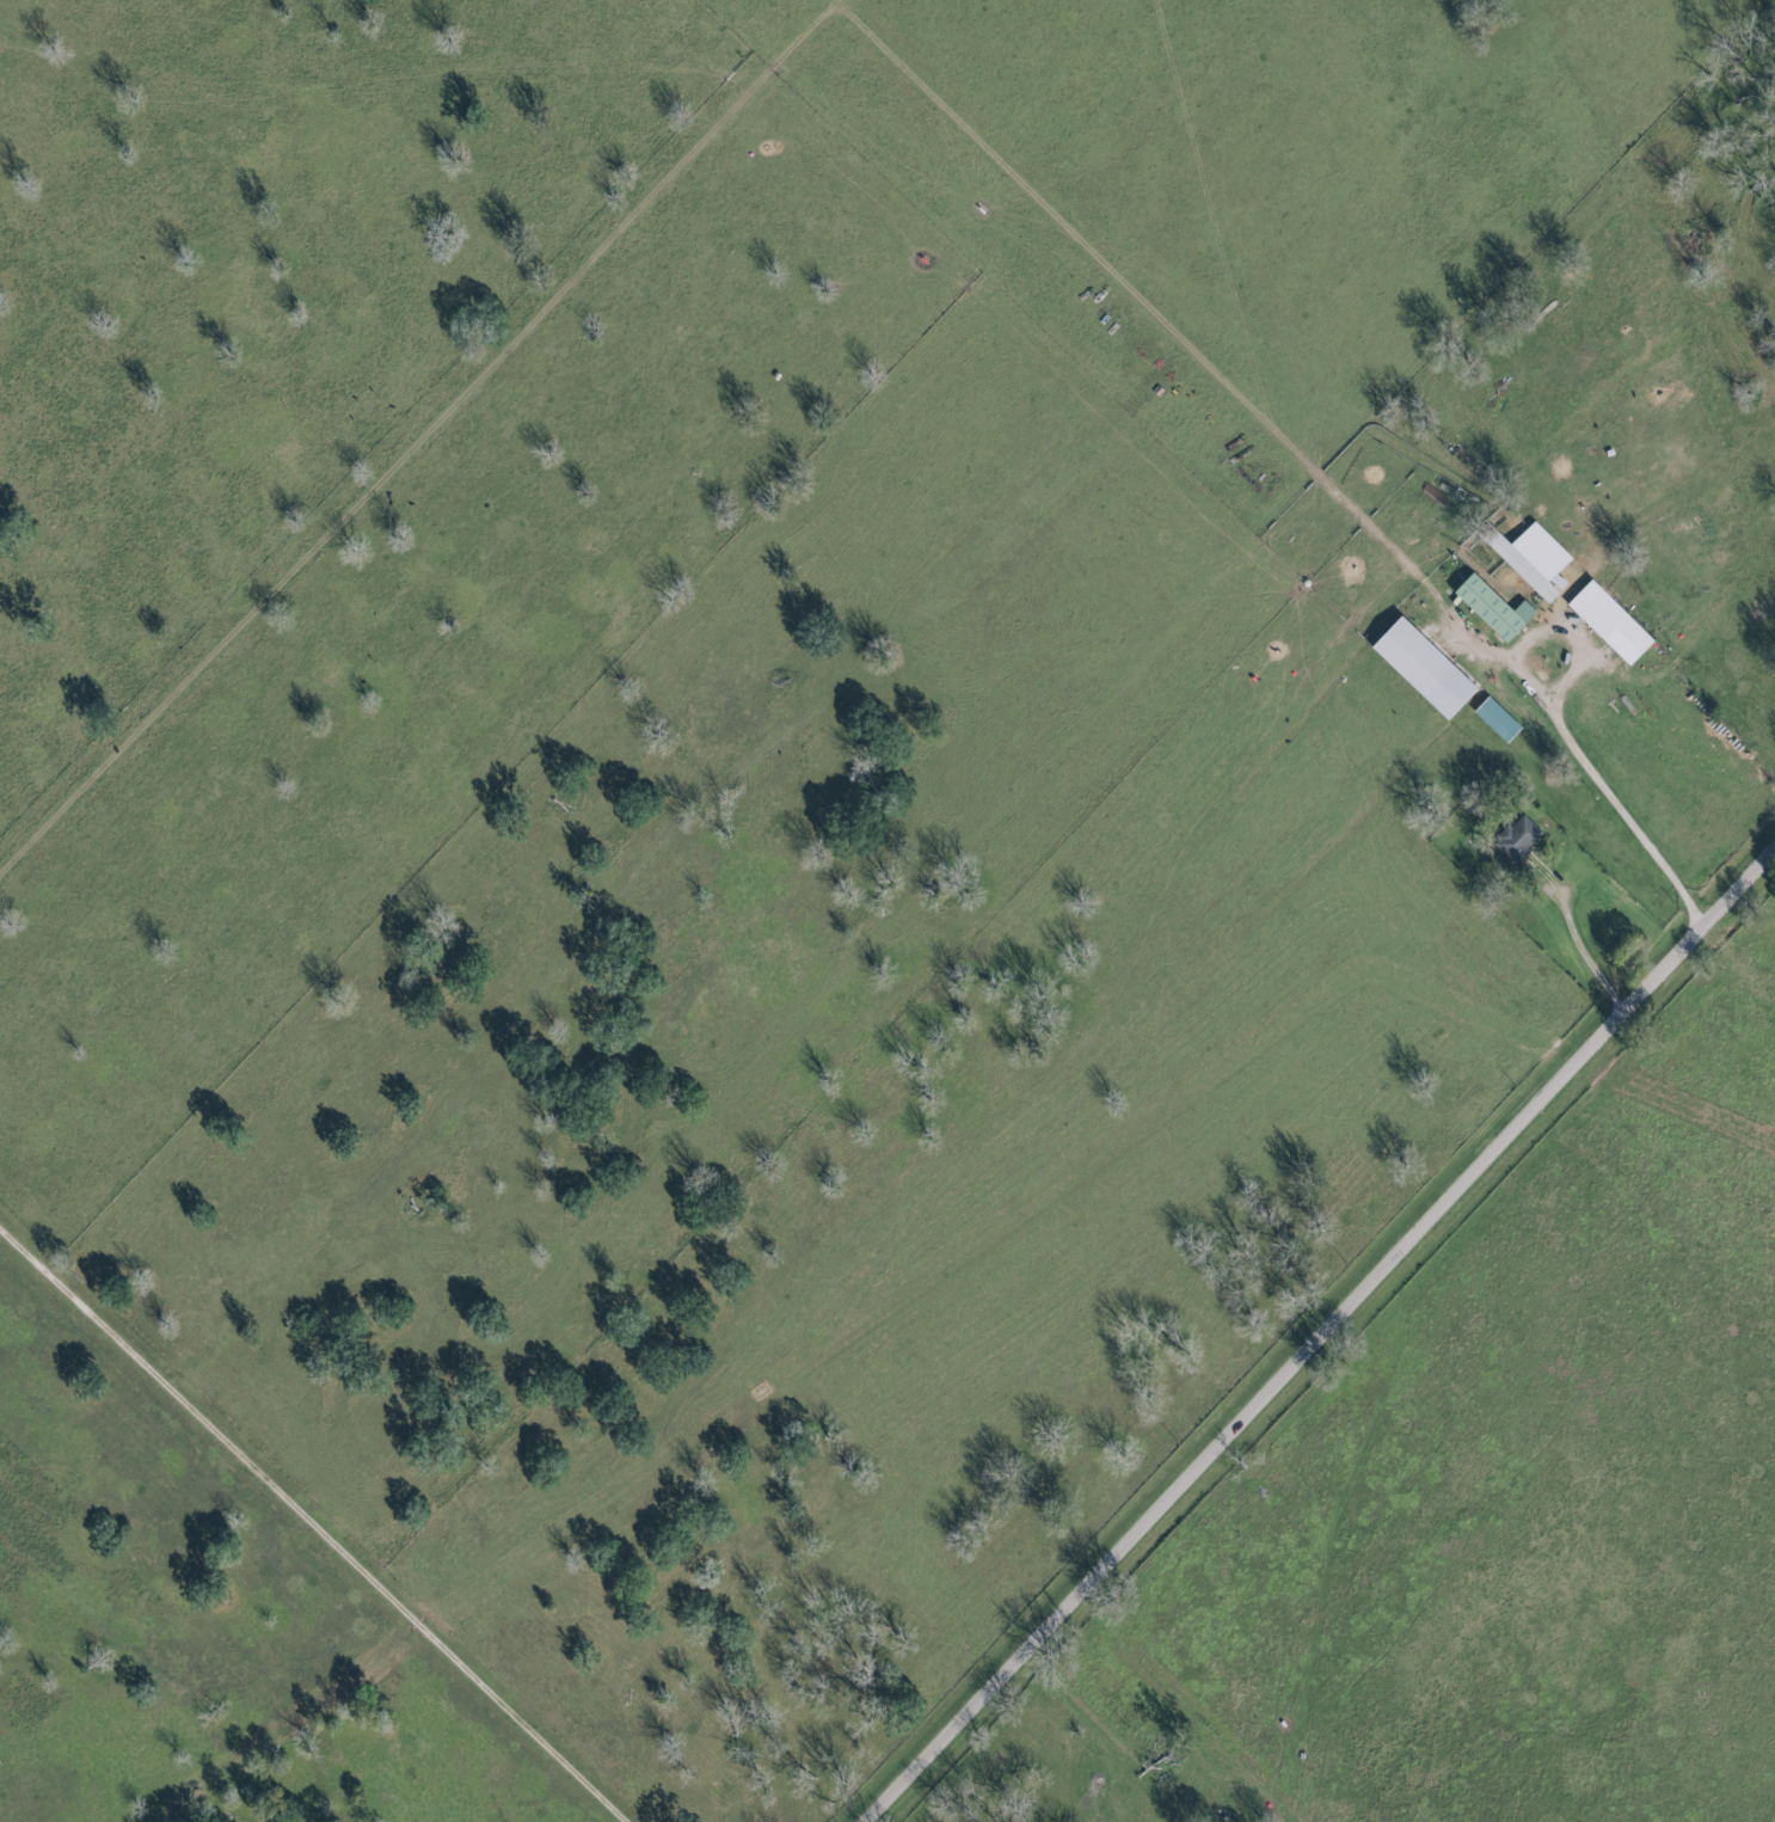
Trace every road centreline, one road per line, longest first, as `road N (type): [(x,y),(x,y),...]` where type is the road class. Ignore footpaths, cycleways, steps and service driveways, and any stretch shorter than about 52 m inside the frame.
road 1 (residential): [(876,1821),(1774,848)]
road 2 (residential): [(0,874),(854,0)]
road 3 (residential): [(632,1821),(0,1223)]
road 4 (residential): [(1701,927),(1559,720),(1574,634),(1555,601),(1518,577)]

